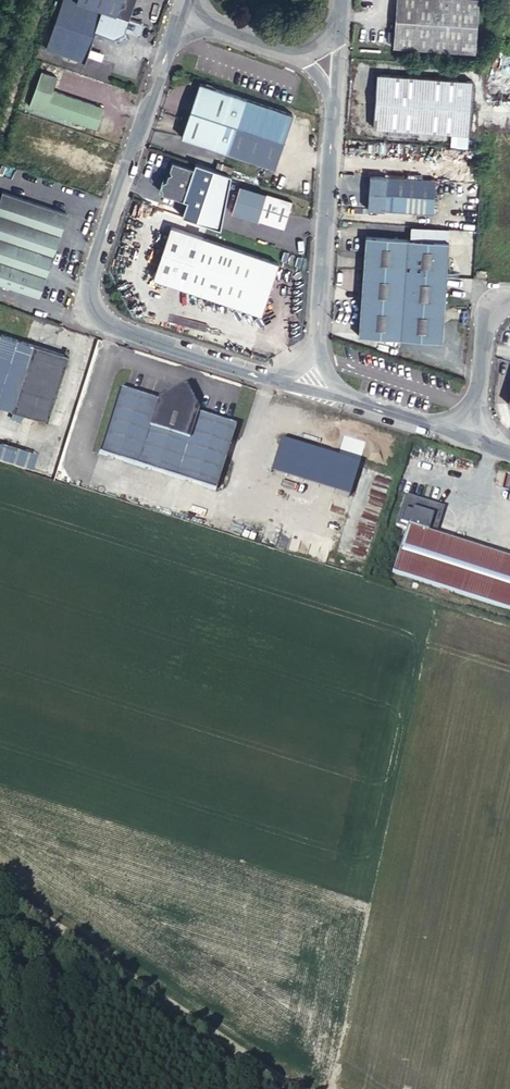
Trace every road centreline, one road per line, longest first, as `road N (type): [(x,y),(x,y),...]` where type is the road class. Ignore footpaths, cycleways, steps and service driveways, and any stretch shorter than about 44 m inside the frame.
road 1 (unclassified): [(313,390),(96,322),(88,304),(180,7)]
road 2 (unclassified): [(313,390),(340,49)]
road 3 (track): [(270,1088),(0,908)]
road 4 (unclassified): [(180,7),(250,38),(303,52),(340,49)]
road 5 (unclassified): [(470,438),(313,390)]
road 6 (unclassified): [(509,304),(483,333),(470,438)]
road 7 (track): [(43,0),(0,134)]

